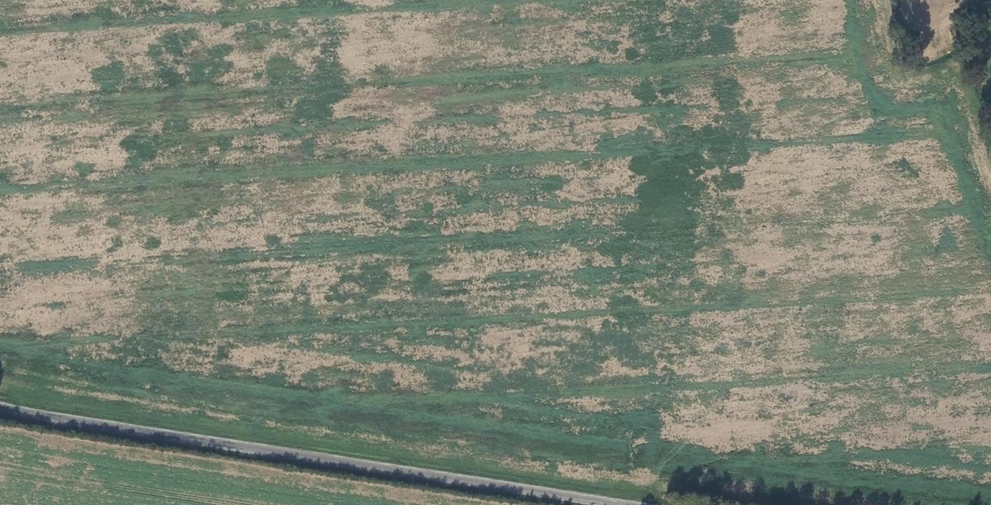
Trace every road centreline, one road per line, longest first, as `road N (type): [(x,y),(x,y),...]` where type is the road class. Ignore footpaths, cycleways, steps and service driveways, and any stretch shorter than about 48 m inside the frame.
road 1 (unclassified): [(0,397),(633,504)]

